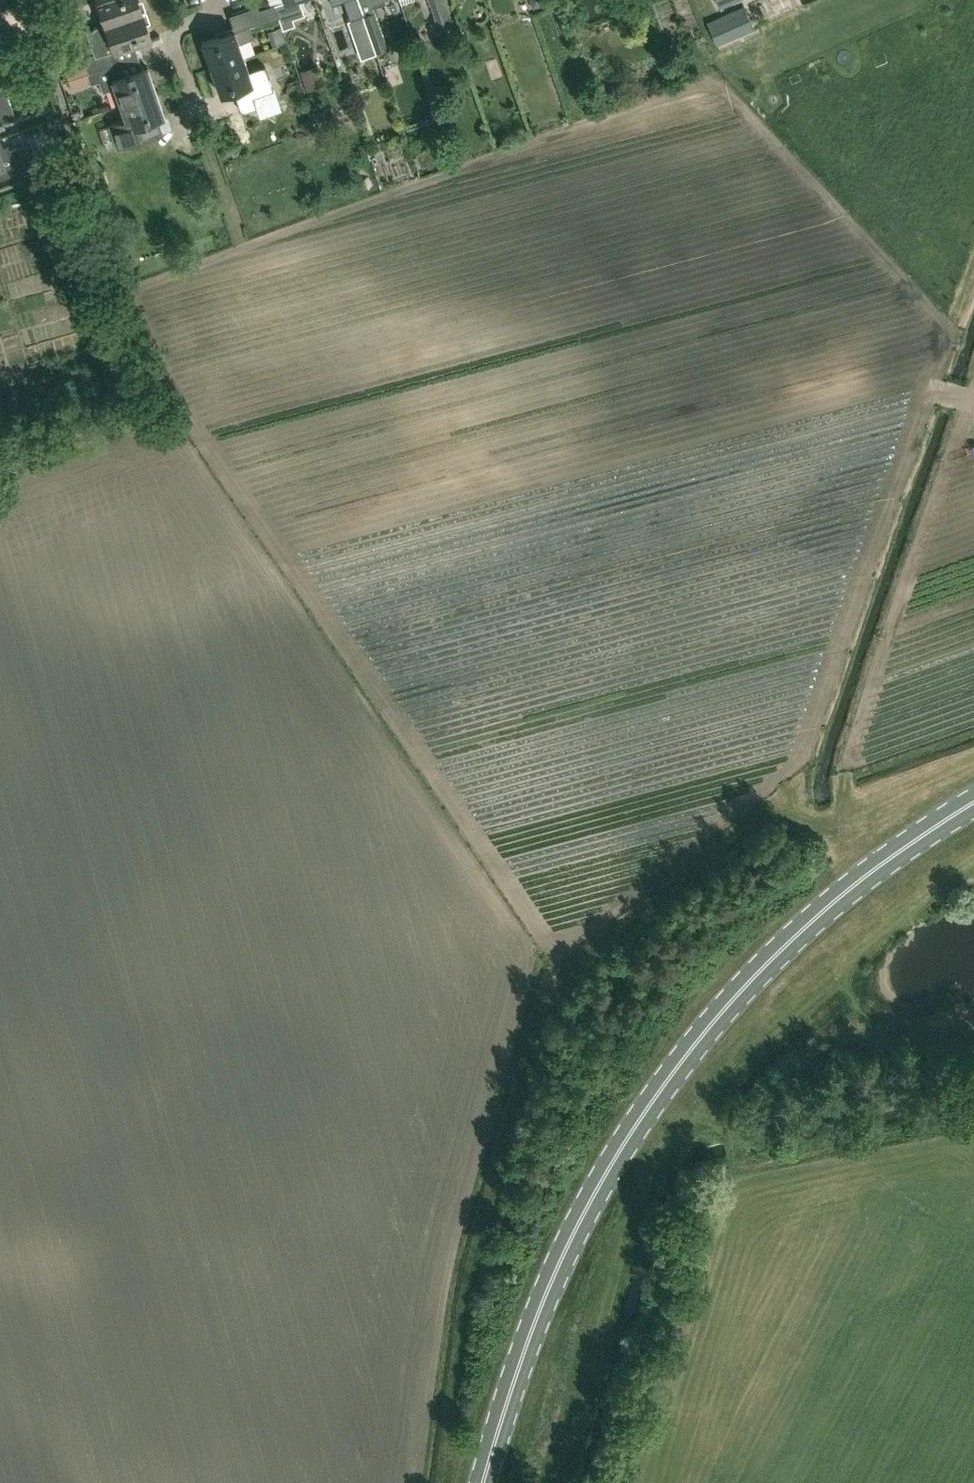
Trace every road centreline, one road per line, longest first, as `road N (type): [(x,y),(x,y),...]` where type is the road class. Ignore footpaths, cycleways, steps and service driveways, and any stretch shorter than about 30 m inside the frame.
road 1 (primary): [(482,1482),(552,1274),(642,1113),(748,979),(887,857),(973,801)]
road 2 (residential): [(203,140),(174,40),(181,28),(211,15),(217,0)]

